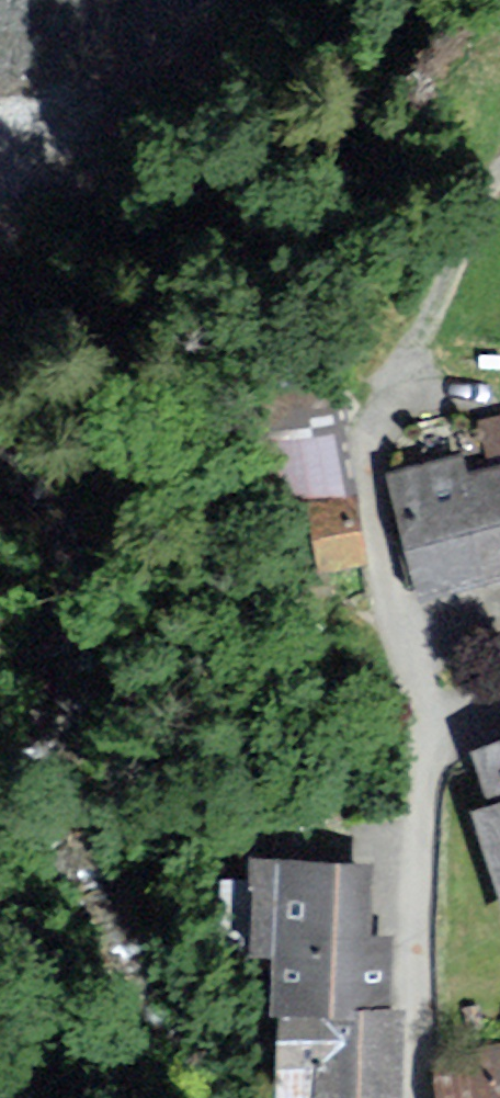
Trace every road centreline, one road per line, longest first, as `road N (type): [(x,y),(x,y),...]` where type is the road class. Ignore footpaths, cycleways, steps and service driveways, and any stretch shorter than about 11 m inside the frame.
road 1 (unclassified): [(420,332),(376,427),(371,482),(423,730),(409,1097)]
road 2 (track): [(499,184),(420,332)]

